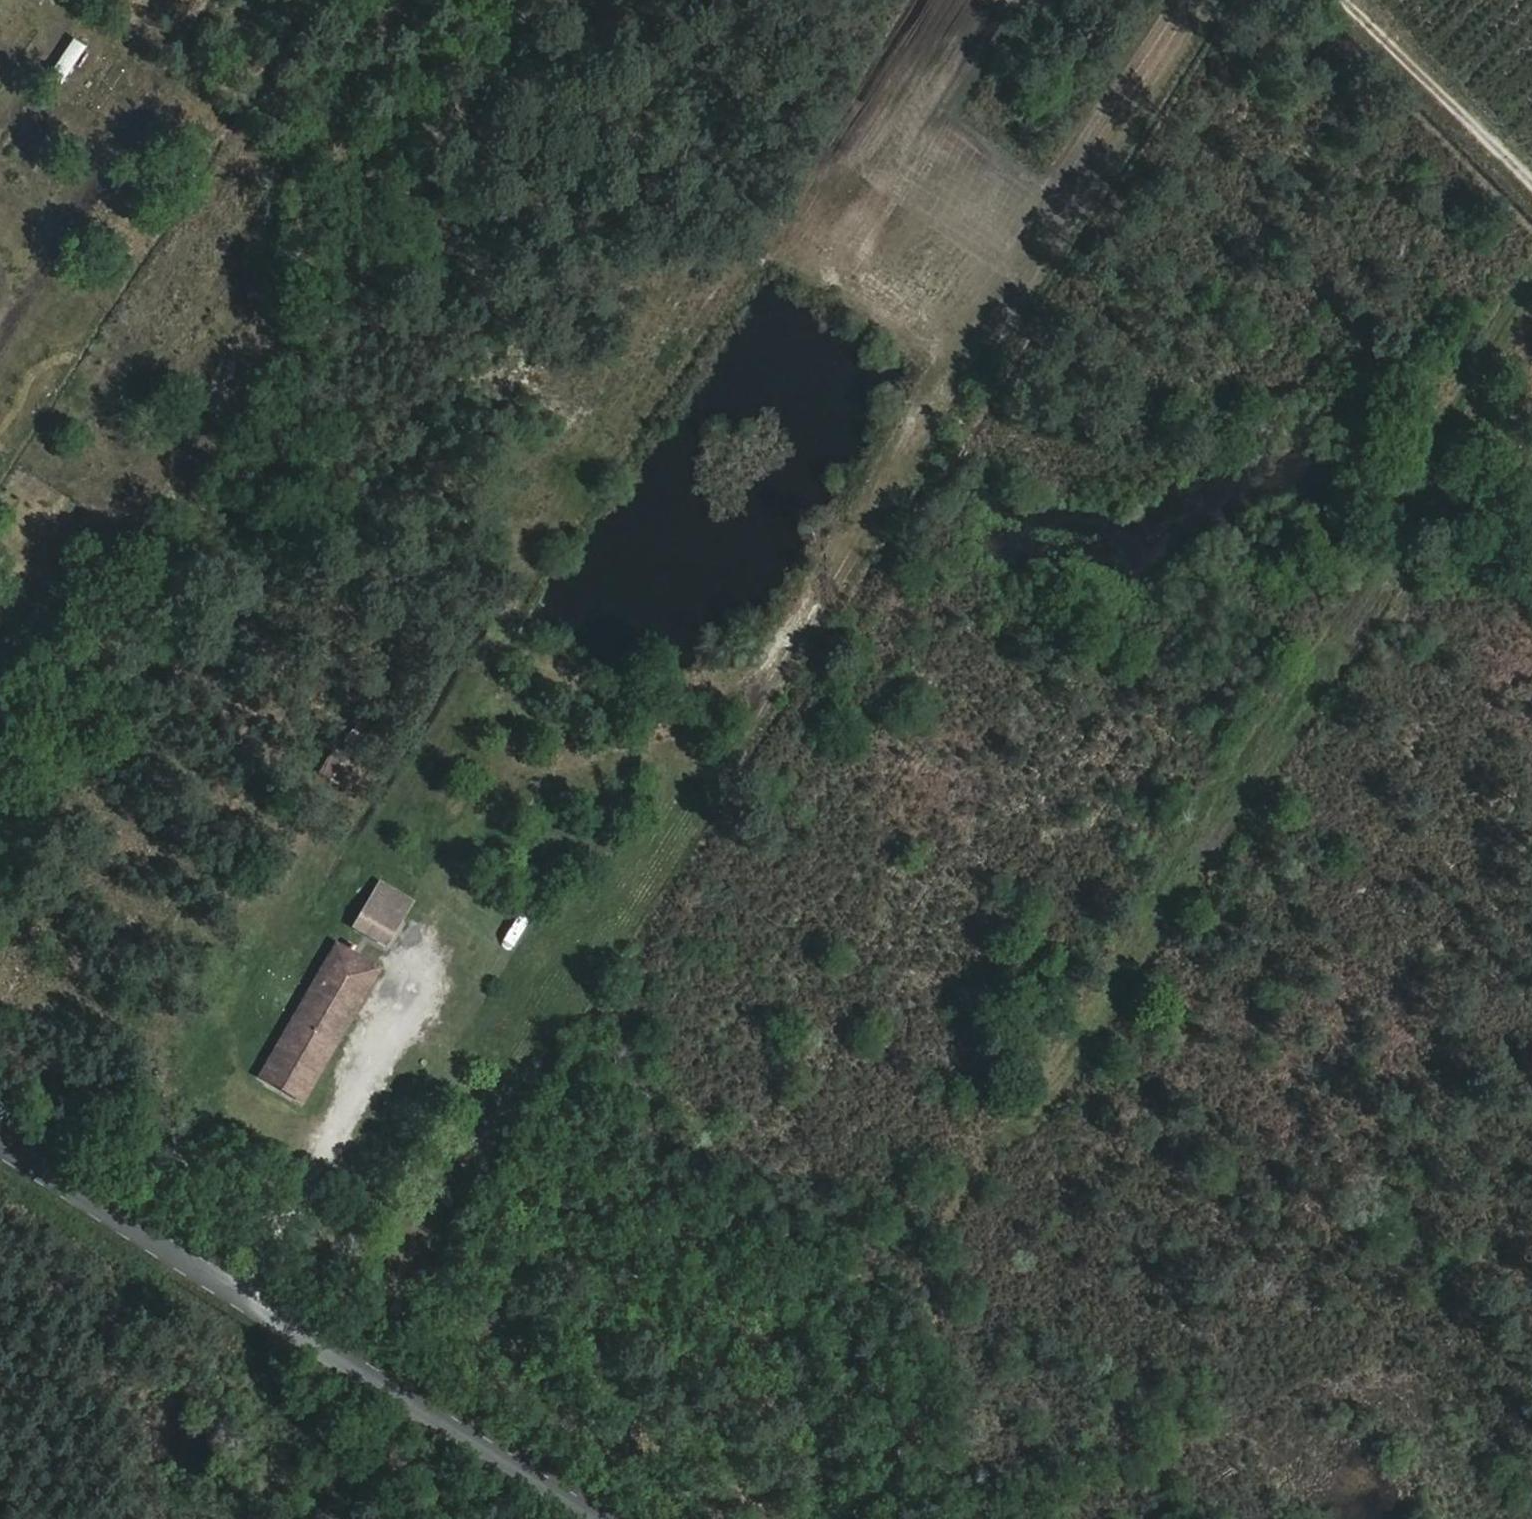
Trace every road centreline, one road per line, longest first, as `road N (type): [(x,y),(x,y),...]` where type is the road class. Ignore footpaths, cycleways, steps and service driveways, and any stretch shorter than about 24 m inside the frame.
road 1 (tertiary): [(243,1298),(593,1518)]
road 2 (tertiary): [(0,1143),(243,1298)]
road 3 (track): [(1349,0),(1531,181)]
road 4 (residential): [(331,1151),(427,966)]
road 5 (residential): [(243,1298),(331,1151)]
road 6 (residential): [(331,1151),(219,1089)]

